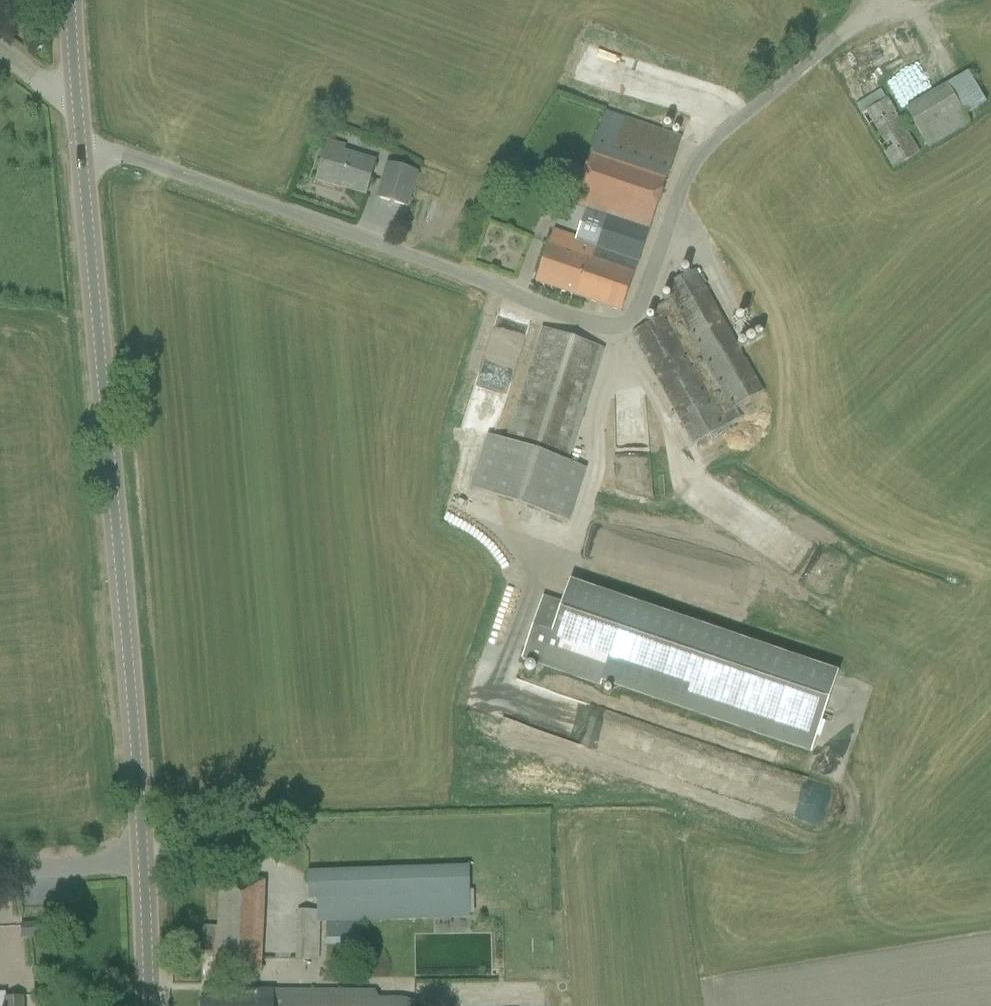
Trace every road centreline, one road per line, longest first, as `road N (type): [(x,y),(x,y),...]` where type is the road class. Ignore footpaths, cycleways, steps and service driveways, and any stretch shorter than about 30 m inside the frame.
road 1 (unclassified): [(81,151),(127,156),(602,329),(623,326),(637,310),(689,168),(830,46)]
road 2 (tertiary): [(148,1005),(139,807),(81,151)]

